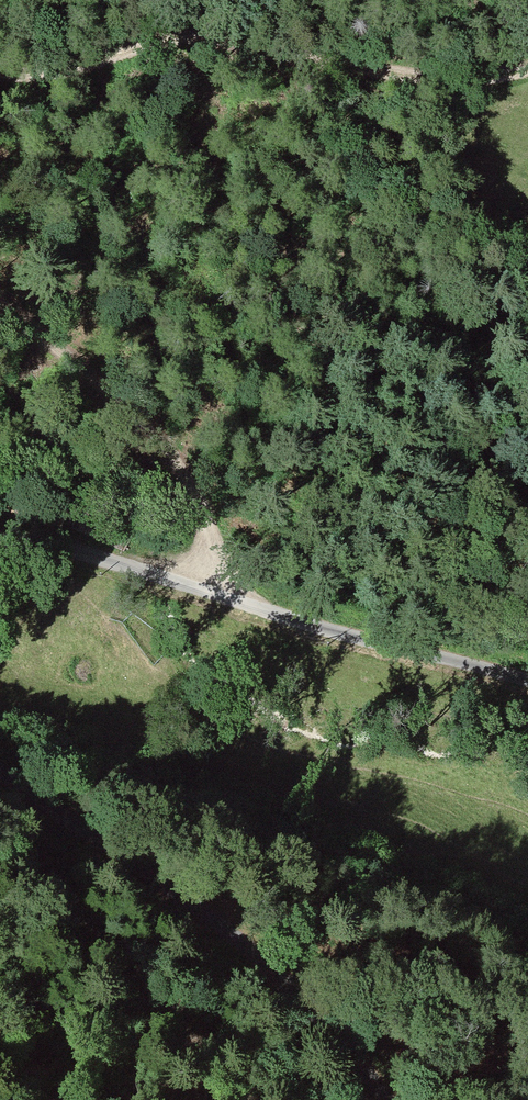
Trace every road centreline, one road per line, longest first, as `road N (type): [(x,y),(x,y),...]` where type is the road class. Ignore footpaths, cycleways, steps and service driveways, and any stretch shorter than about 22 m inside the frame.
road 1 (track): [(0,542),(77,554),(393,651),(527,681)]
road 2 (track): [(527,74),(440,81),(187,40),(50,75),(0,75)]
road 3 (track): [(382,1099),(281,976),(148,872),(0,773)]
road 4 (track): [(0,298),(128,409),(167,454),(200,509),(225,597)]

